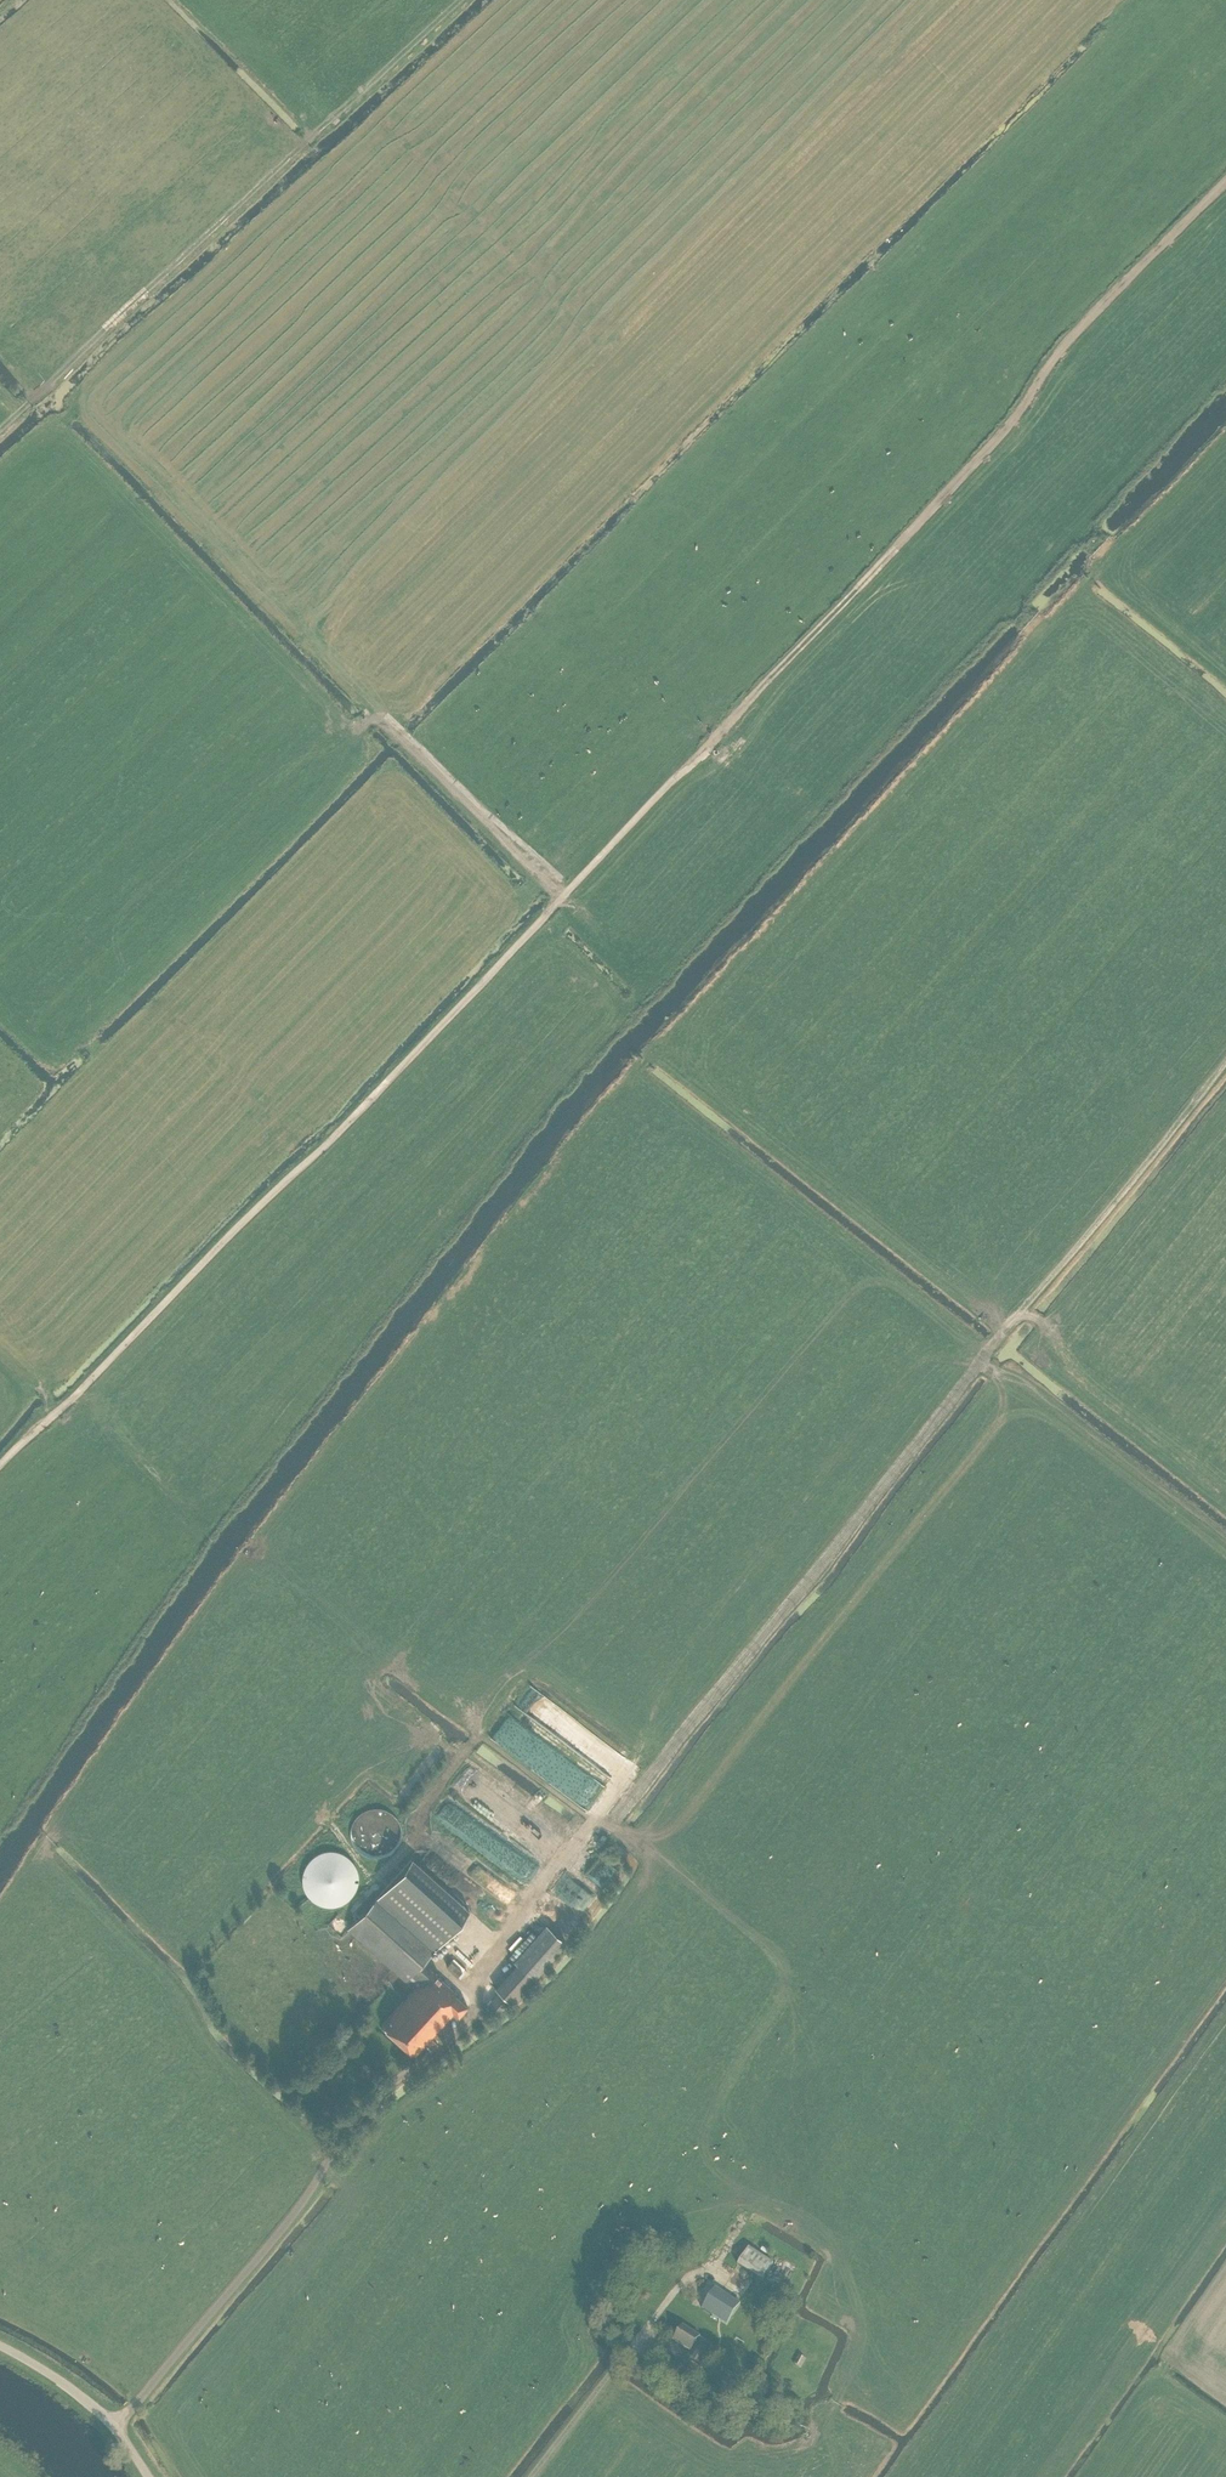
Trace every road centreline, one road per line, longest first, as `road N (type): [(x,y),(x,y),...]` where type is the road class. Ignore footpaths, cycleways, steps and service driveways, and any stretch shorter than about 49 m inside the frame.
road 1 (unclassified): [(146,2476),(115,2424),(0,2346)]

